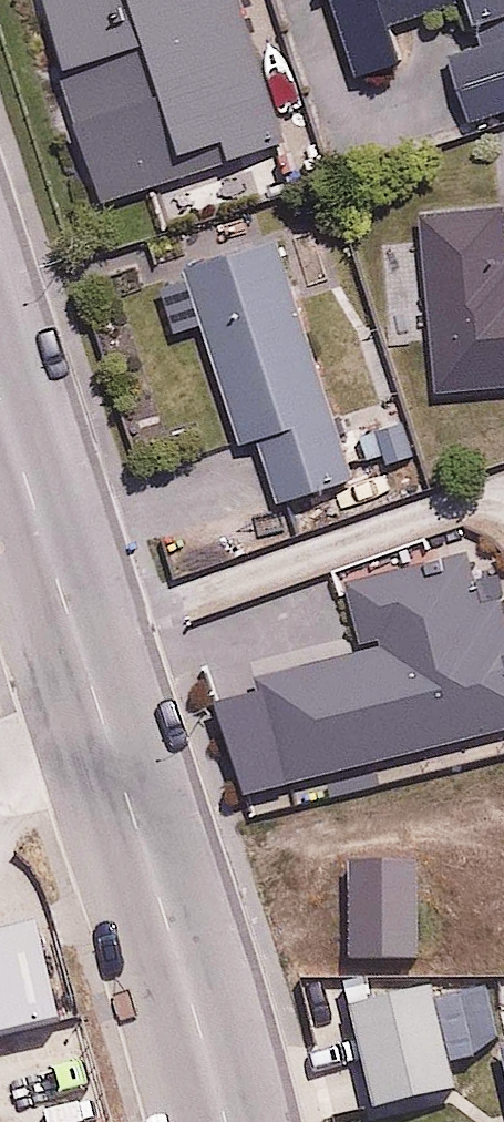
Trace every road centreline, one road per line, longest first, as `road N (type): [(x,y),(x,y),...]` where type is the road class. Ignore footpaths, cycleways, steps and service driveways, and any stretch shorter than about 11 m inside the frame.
road 1 (tertiary): [(226,1121),(108,737)]
road 2 (tertiary): [(108,737),(0,404)]

